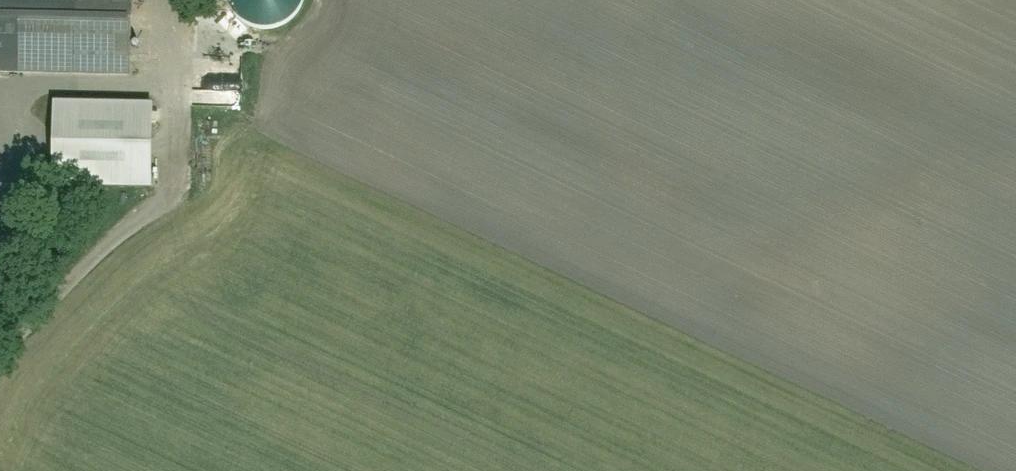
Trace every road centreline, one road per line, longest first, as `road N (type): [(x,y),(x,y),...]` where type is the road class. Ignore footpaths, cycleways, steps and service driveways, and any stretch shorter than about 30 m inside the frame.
road 1 (track): [(0,367),(122,236),(160,208),(179,155),(180,95),(19,90)]

